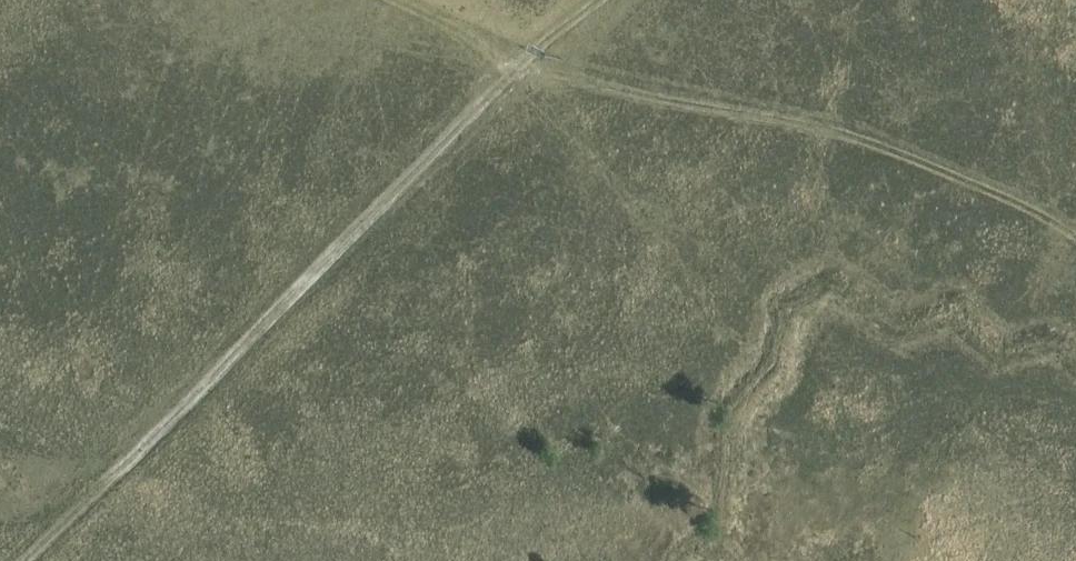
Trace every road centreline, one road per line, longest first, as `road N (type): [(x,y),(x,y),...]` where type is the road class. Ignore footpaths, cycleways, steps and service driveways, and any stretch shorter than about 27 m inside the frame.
road 1 (track): [(30,560),(522,66),(600,0)]
road 2 (track): [(402,0),(469,28),(547,78),(867,142),(1004,198),(1075,241)]

